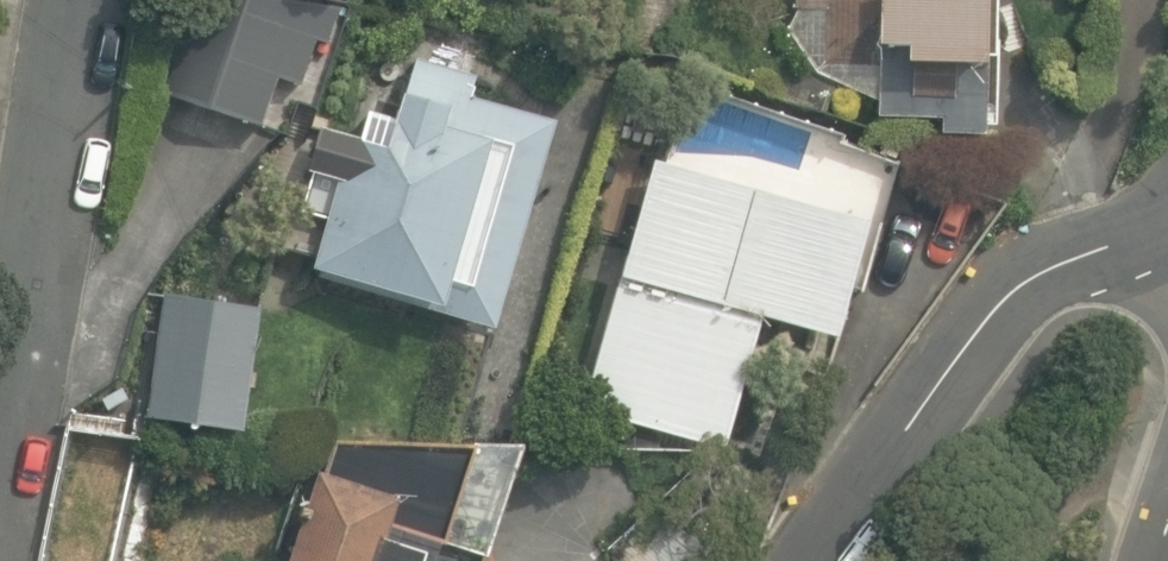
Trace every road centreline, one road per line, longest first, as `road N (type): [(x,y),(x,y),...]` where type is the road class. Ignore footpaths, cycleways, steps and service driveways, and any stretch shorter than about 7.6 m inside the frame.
road 1 (residential): [(1167,264),(1105,257),(1065,269),(1022,286),(978,321),(808,560)]
road 2 (residential): [(75,0),(0,468)]

